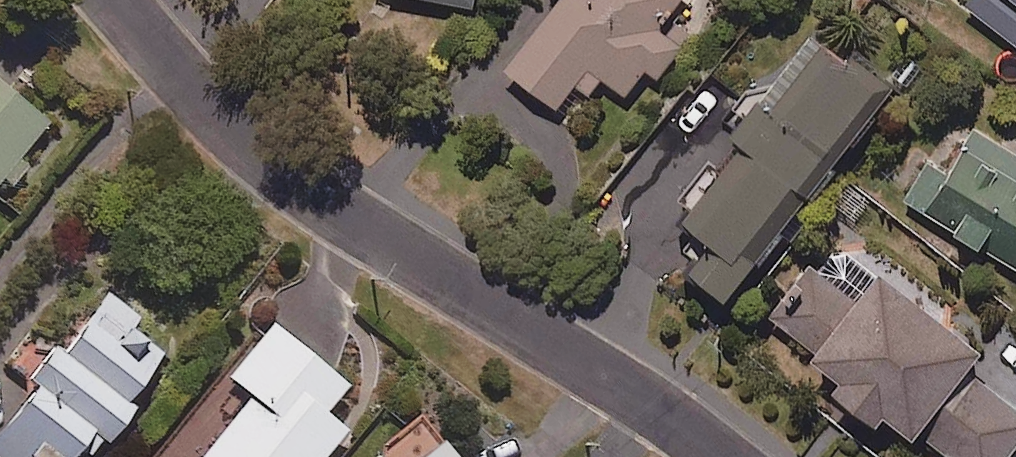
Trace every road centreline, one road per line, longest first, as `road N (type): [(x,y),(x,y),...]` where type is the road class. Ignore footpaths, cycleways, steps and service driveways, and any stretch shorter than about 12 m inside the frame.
road 1 (residential): [(113,0),(277,169),(650,400),(724,456)]

